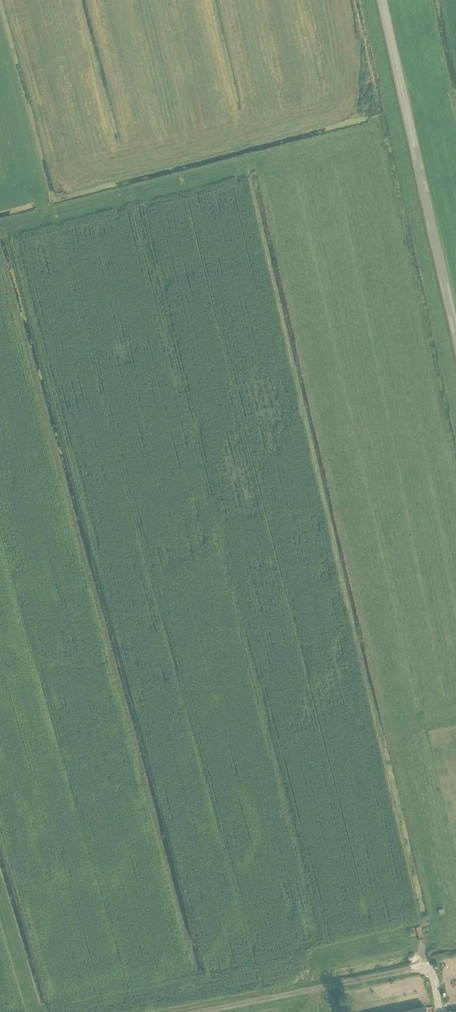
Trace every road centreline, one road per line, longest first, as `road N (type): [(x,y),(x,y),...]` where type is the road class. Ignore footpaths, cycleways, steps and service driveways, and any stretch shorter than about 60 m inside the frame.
road 1 (unclassified): [(379,0),(455,348)]

